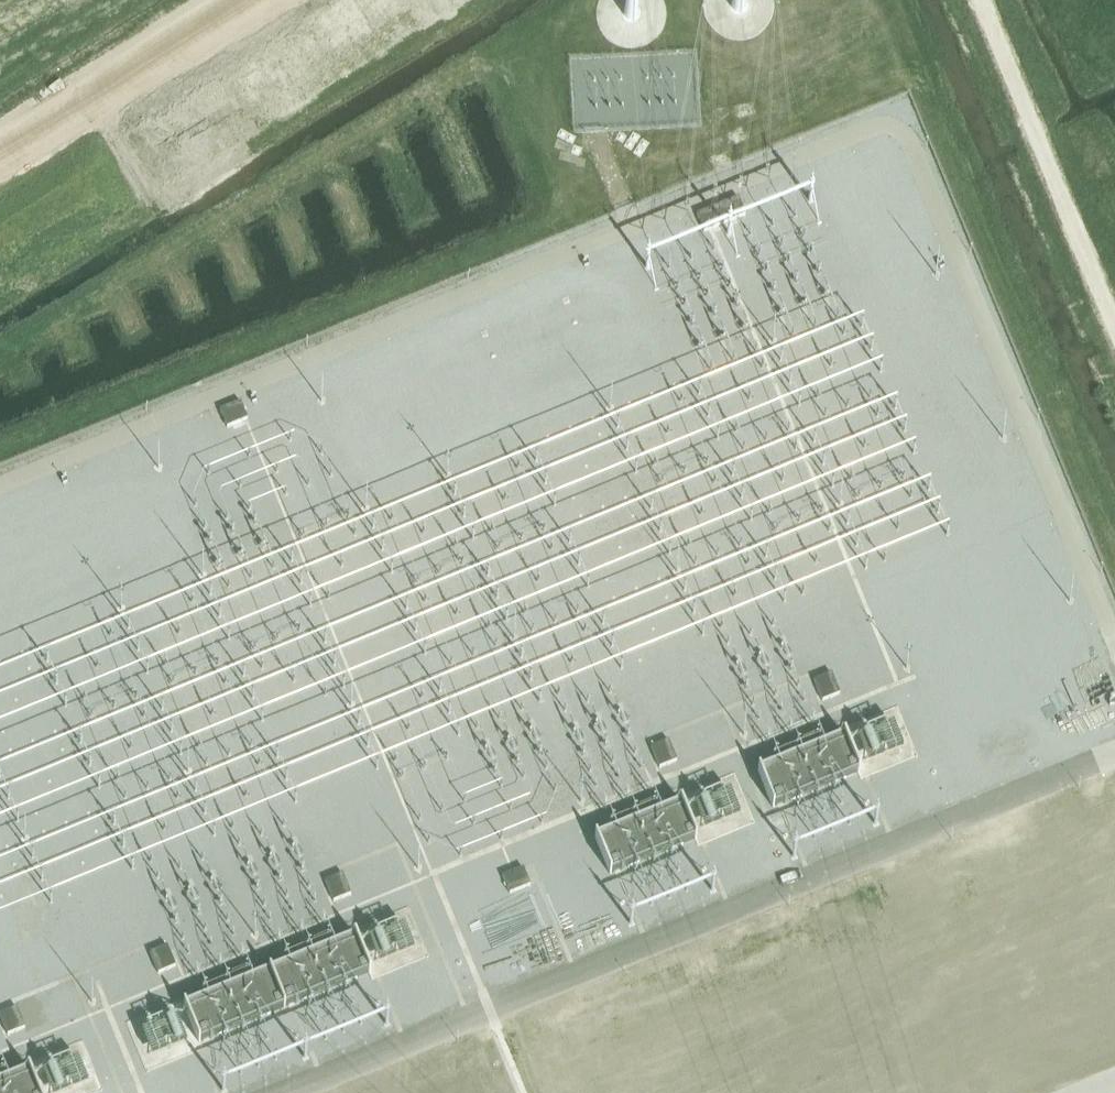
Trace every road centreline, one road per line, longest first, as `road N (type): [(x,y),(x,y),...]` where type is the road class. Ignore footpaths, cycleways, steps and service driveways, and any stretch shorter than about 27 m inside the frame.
road 1 (track): [(1114,328),(979,0)]
road 2 (unclassified): [(0,159),(255,0)]

